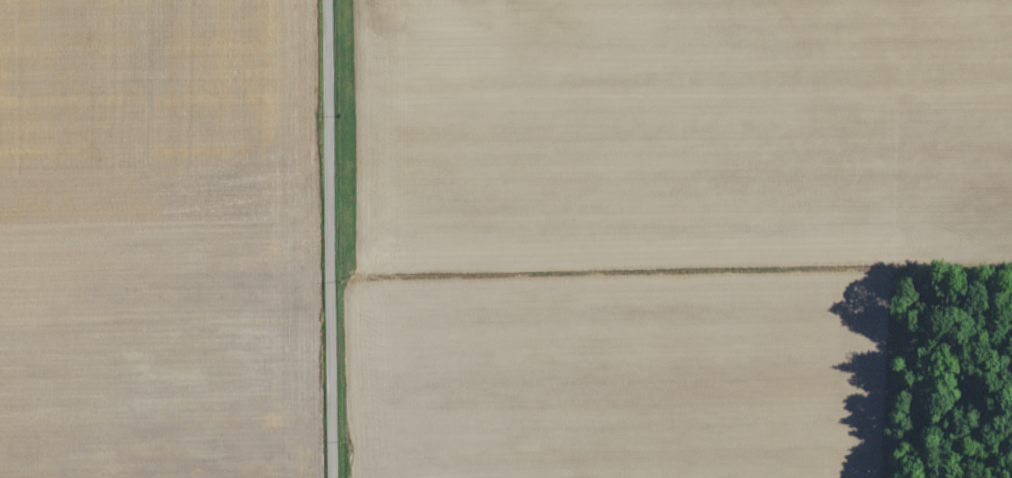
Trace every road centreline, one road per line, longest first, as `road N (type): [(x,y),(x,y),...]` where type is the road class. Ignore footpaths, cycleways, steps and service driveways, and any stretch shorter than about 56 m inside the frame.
road 1 (residential): [(333,477),(328,0)]

